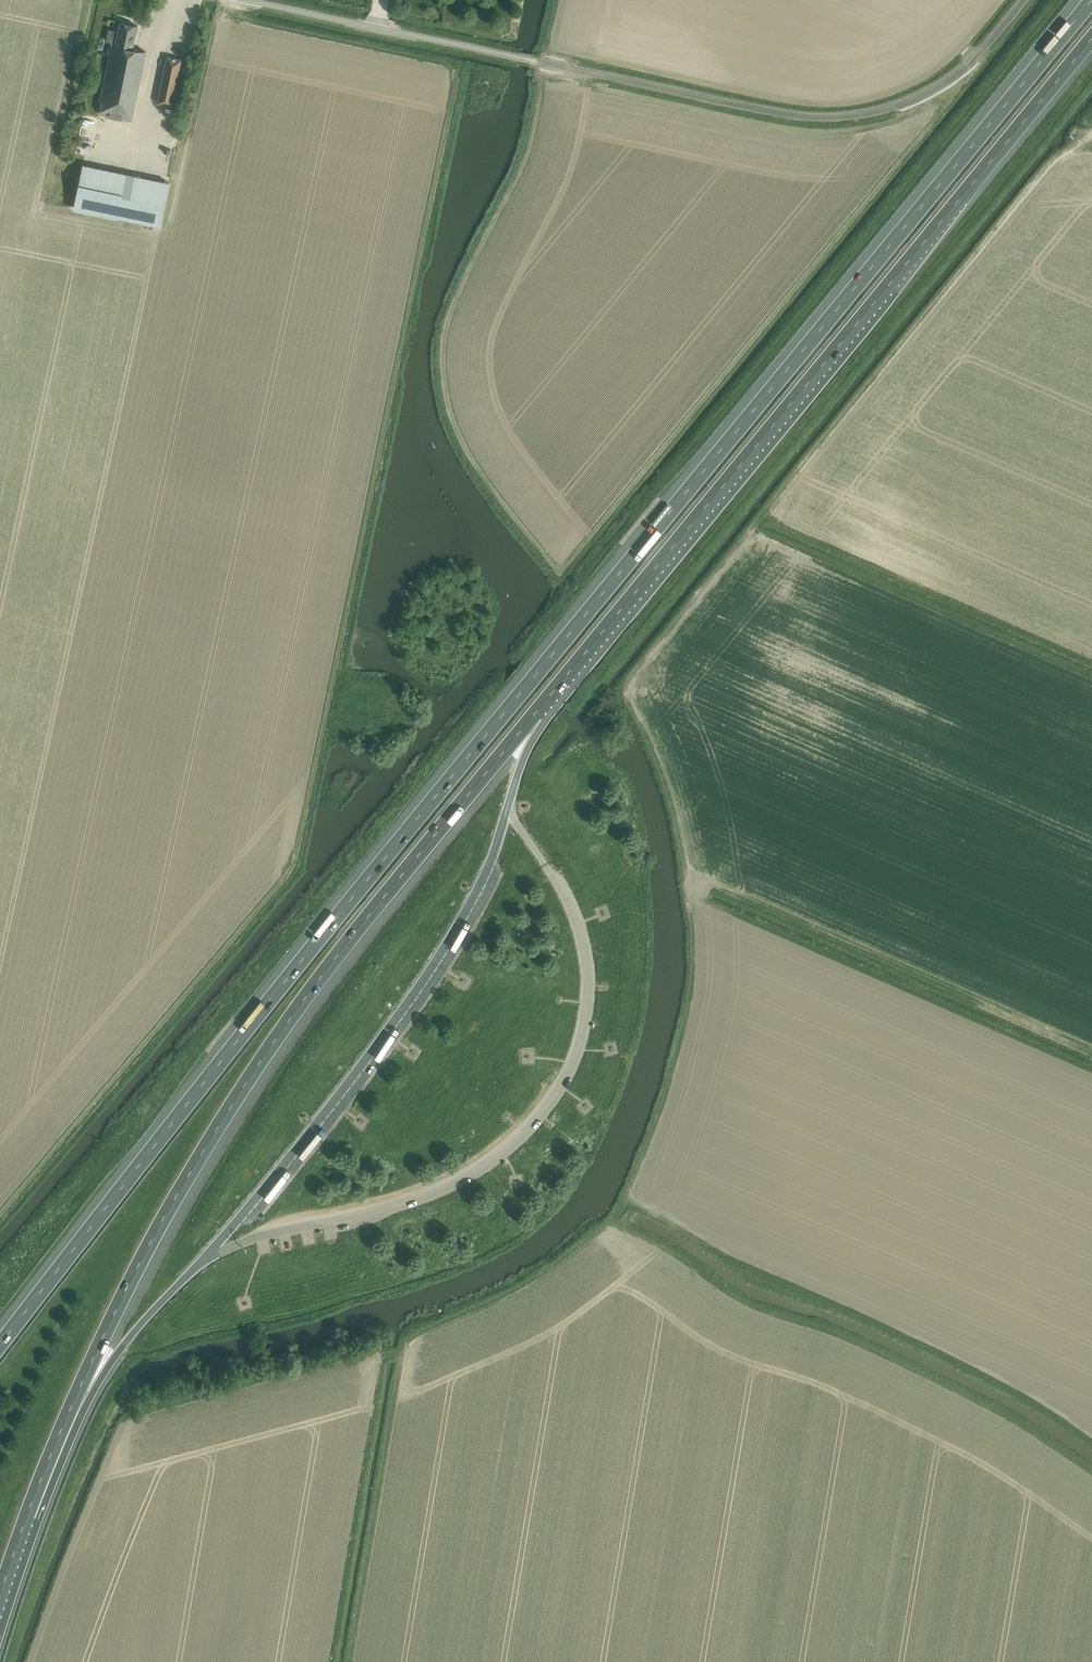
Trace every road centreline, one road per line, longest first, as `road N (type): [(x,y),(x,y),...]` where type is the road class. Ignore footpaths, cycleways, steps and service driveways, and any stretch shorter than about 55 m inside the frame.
road 1 (motorway): [(1091,1),(335,920),(0,1346)]
road 2 (track): [(349,1661),(405,1340),(518,1287),(607,1225),(664,1100),(690,994),(691,917),(666,787),(621,685),(770,506)]
road 3 (motorway): [(27,1517),(140,1262),(232,1105),(352,936),(534,715)]
road 4 (motorway): [(534,715),(1091,39)]
road 5 (track): [(612,1220),(738,1298),(901,1362),(1091,1472)]
road 6 (unclassified): [(532,60),(782,114),(849,117),(942,83),(1024,0)]
road 7 (track): [(684,876),(1091,1052)]
road 8 (track): [(158,233),(43,208),(89,0)]
road 9 (motorway): [(27,1517),(50,1490),(112,1361),(200,1262)]
road 10 (unclassified): [(532,60),(245,0)]
road 11 (track): [(229,0),(192,144),(179,141)]

